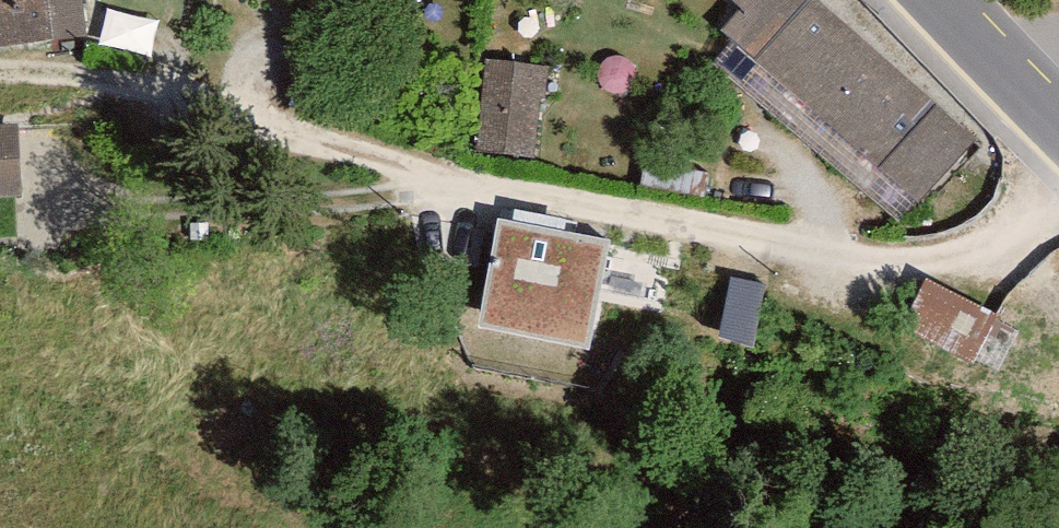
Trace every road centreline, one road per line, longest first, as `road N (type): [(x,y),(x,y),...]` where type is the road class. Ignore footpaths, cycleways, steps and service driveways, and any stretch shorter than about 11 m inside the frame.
road 1 (unclassified): [(217,98),(367,182),(710,258),(887,282),(1058,256)]
road 2 (unclassified): [(941,0),(1058,117)]

